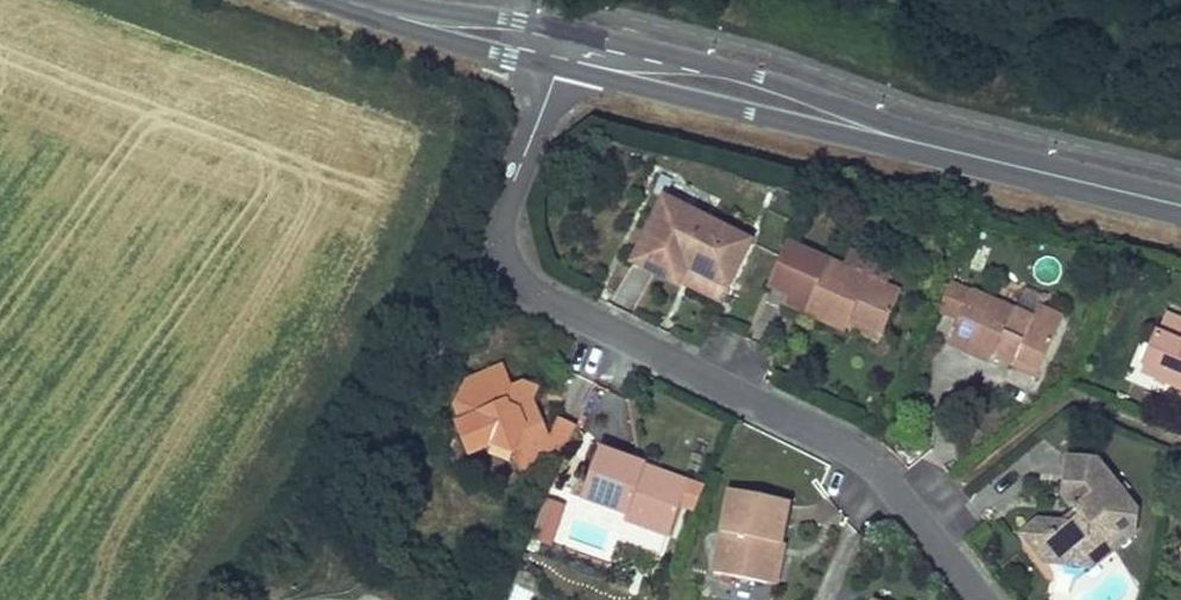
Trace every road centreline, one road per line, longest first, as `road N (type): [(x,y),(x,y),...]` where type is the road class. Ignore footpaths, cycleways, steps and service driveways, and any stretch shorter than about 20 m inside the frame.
road 1 (residential): [(564,36),(502,201),(509,266),(559,304),(874,464),(983,599)]
road 2 (tertiary): [(1180,200),(878,127),(564,36)]
road 3 (tertiary): [(564,36),(385,0)]

